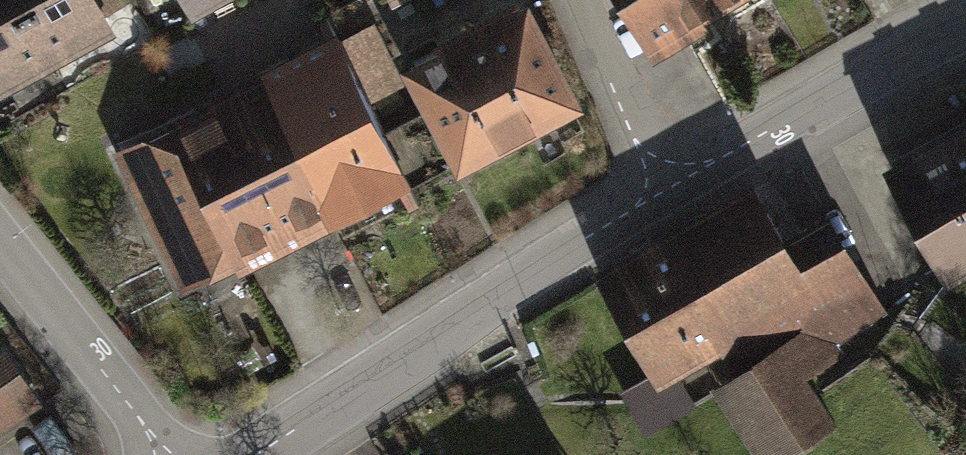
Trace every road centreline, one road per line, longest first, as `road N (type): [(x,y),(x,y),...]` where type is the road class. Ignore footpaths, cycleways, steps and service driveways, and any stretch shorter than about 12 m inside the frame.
road 1 (residential): [(680,172),(255,454)]
road 2 (residential): [(965,25),(680,172)]
road 3 (residential): [(166,454),(0,232)]
road 4 (residential): [(586,0),(621,80),(680,172)]

